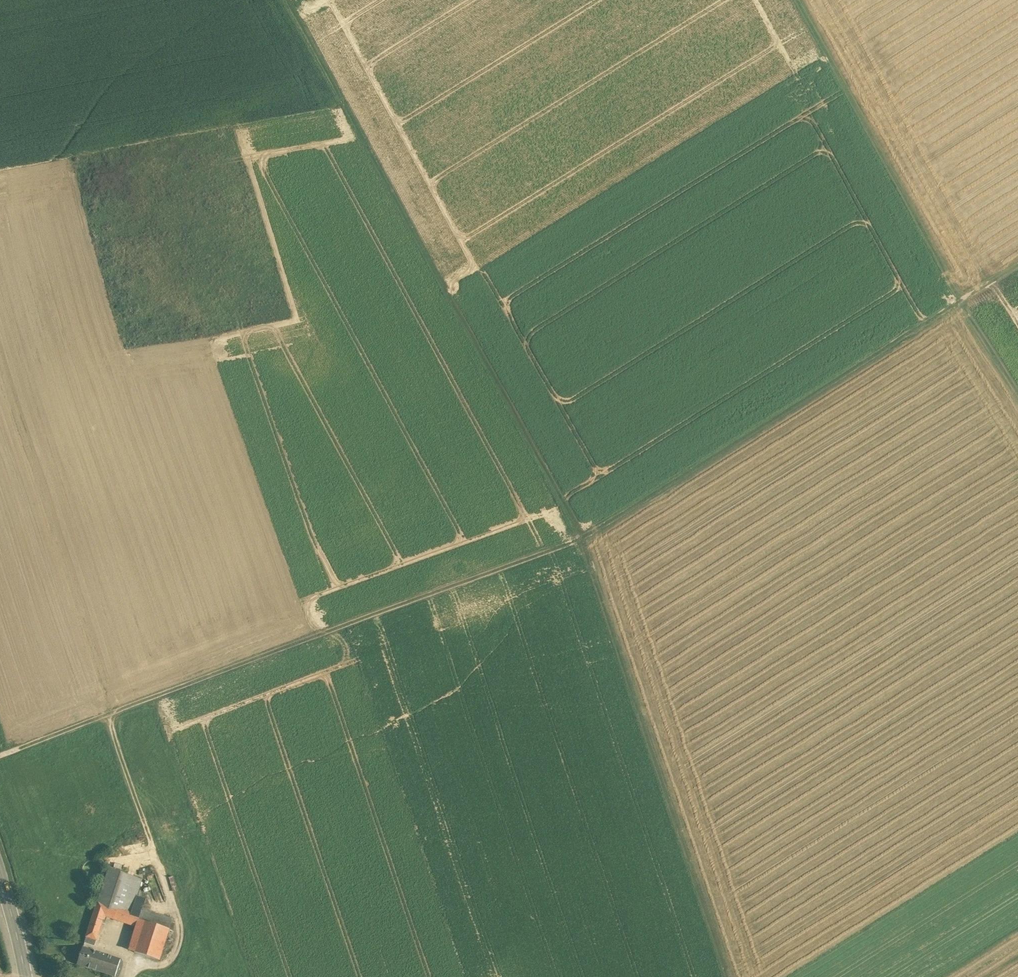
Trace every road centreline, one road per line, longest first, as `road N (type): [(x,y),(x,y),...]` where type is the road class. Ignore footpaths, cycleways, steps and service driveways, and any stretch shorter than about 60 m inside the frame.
road 1 (track): [(1017,267),(581,539),(0,757)]
road 2 (track): [(286,0),(581,539),(730,976)]
road 3 (track): [(798,0),(1017,387)]
road 4 (track): [(599,976),(466,581)]

